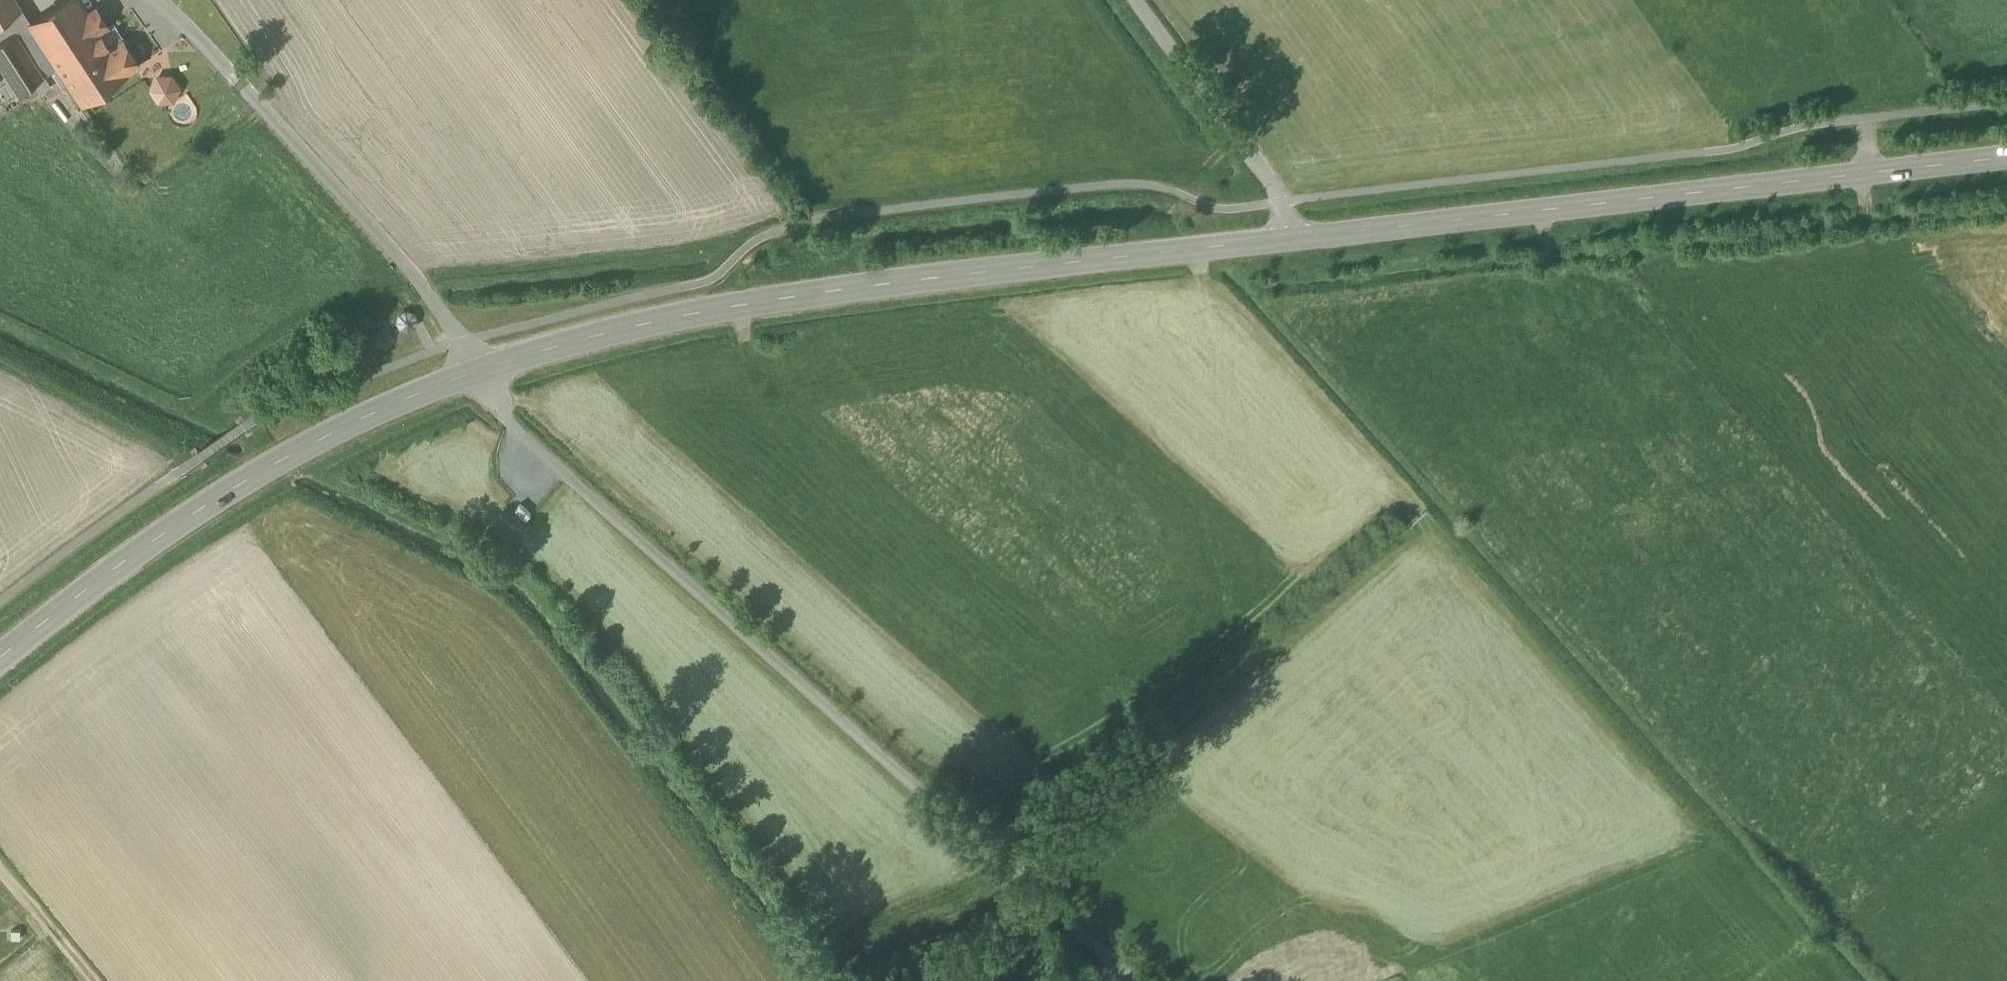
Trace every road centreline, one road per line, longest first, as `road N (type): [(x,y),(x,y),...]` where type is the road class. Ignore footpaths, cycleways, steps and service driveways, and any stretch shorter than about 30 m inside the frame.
road 1 (tertiary): [(0,658),(218,497),(333,432),(476,370),(604,332),(798,294),(1305,235)]
road 2 (tertiary): [(1305,235),(2006,156)]
road 3 (unclassified): [(1132,0),(1305,235)]

